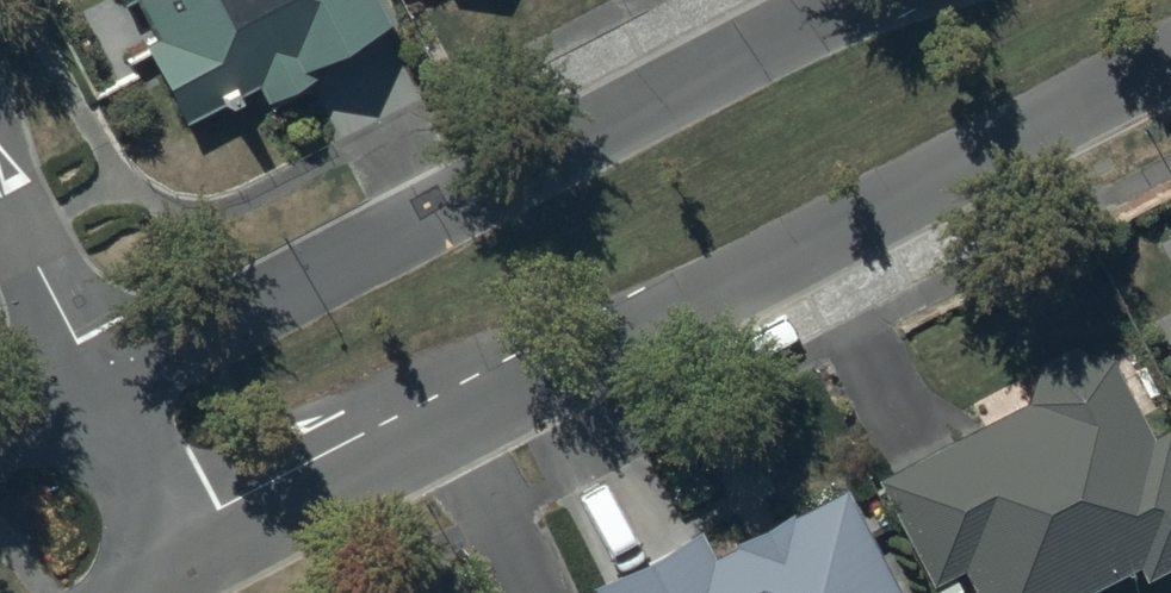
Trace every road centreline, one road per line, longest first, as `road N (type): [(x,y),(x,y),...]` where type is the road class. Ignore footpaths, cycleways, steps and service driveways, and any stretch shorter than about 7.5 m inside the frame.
road 1 (residential): [(1170,63),(191,569)]
road 2 (residential): [(102,396),(860,0)]
road 3 (residential): [(102,396),(0,193)]
road 4 (residential): [(191,569),(102,396)]

